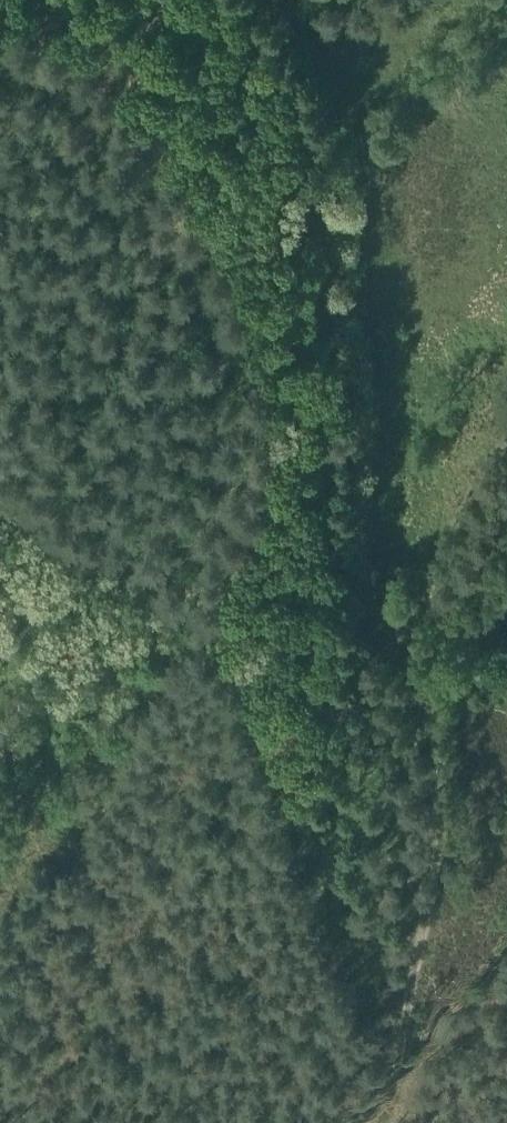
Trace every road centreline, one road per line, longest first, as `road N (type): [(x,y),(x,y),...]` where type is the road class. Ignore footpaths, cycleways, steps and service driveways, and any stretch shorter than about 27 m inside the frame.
road 1 (track): [(288,0),(355,117),(371,382),(363,518),(385,590),(432,678),(445,741),(424,924),(408,973),(332,1122)]
road 2 (track): [(406,625),(481,446),(506,421)]

